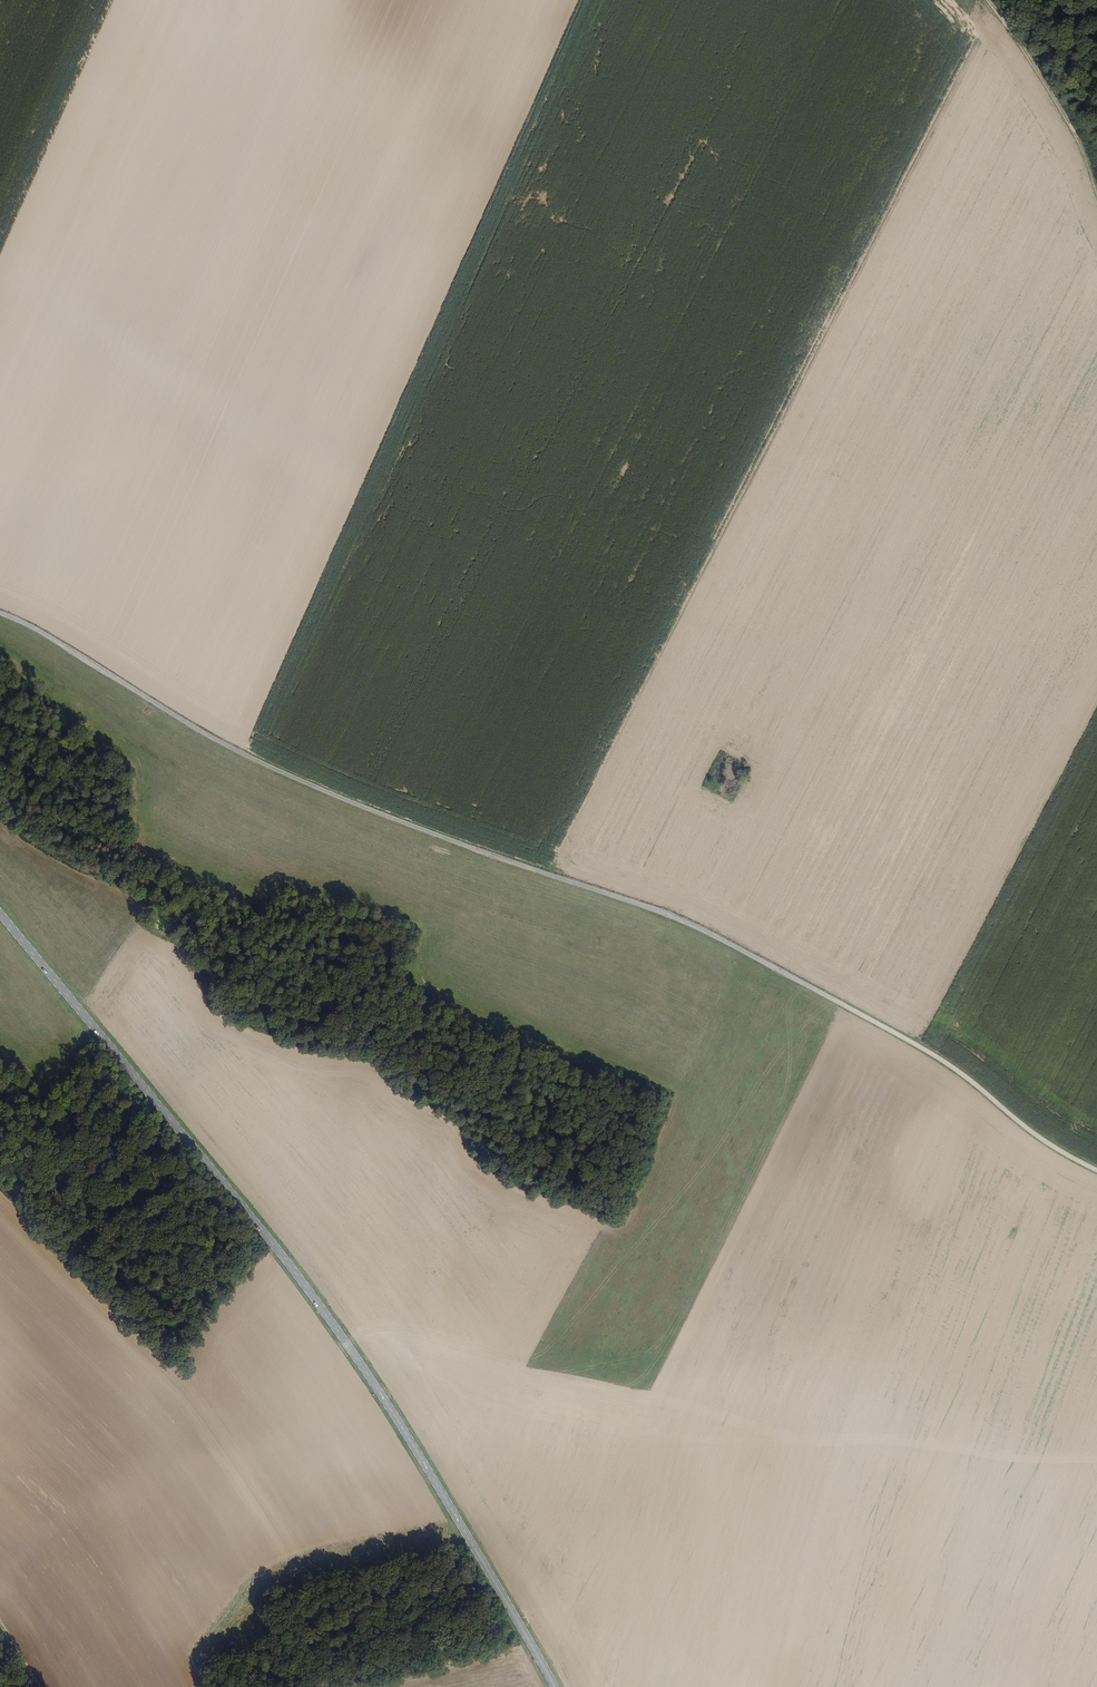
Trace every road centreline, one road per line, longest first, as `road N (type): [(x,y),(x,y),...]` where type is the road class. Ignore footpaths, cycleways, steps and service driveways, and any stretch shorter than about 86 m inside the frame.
road 1 (tertiary): [(551,1686),(380,1391),(279,1253),(0,910)]
road 2 (track): [(1096,191),(1078,139),(989,0)]

